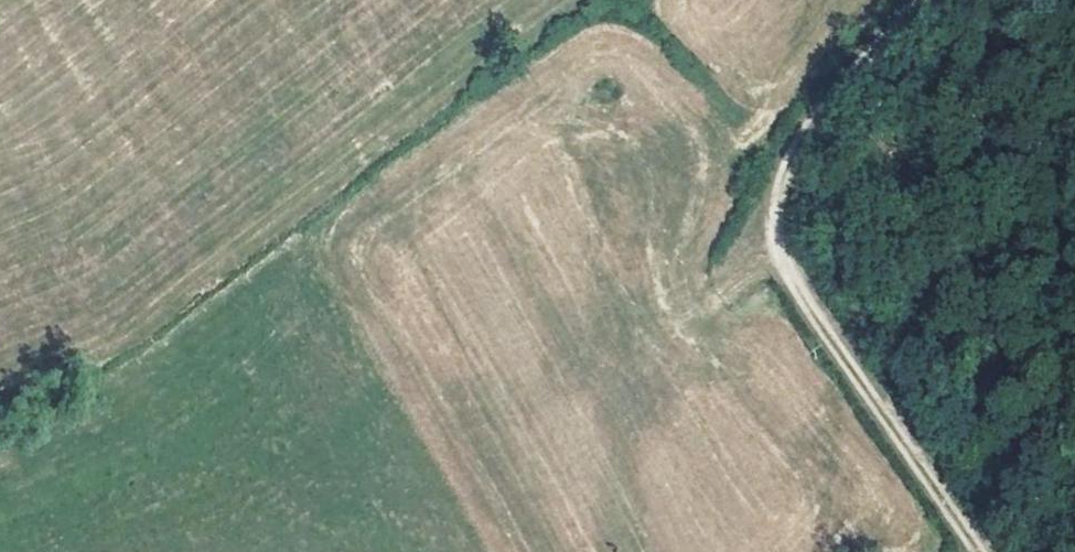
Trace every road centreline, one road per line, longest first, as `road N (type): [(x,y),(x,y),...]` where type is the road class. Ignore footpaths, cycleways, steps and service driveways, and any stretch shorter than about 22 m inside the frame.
road 1 (track): [(992,551),(760,208),(949,0)]

